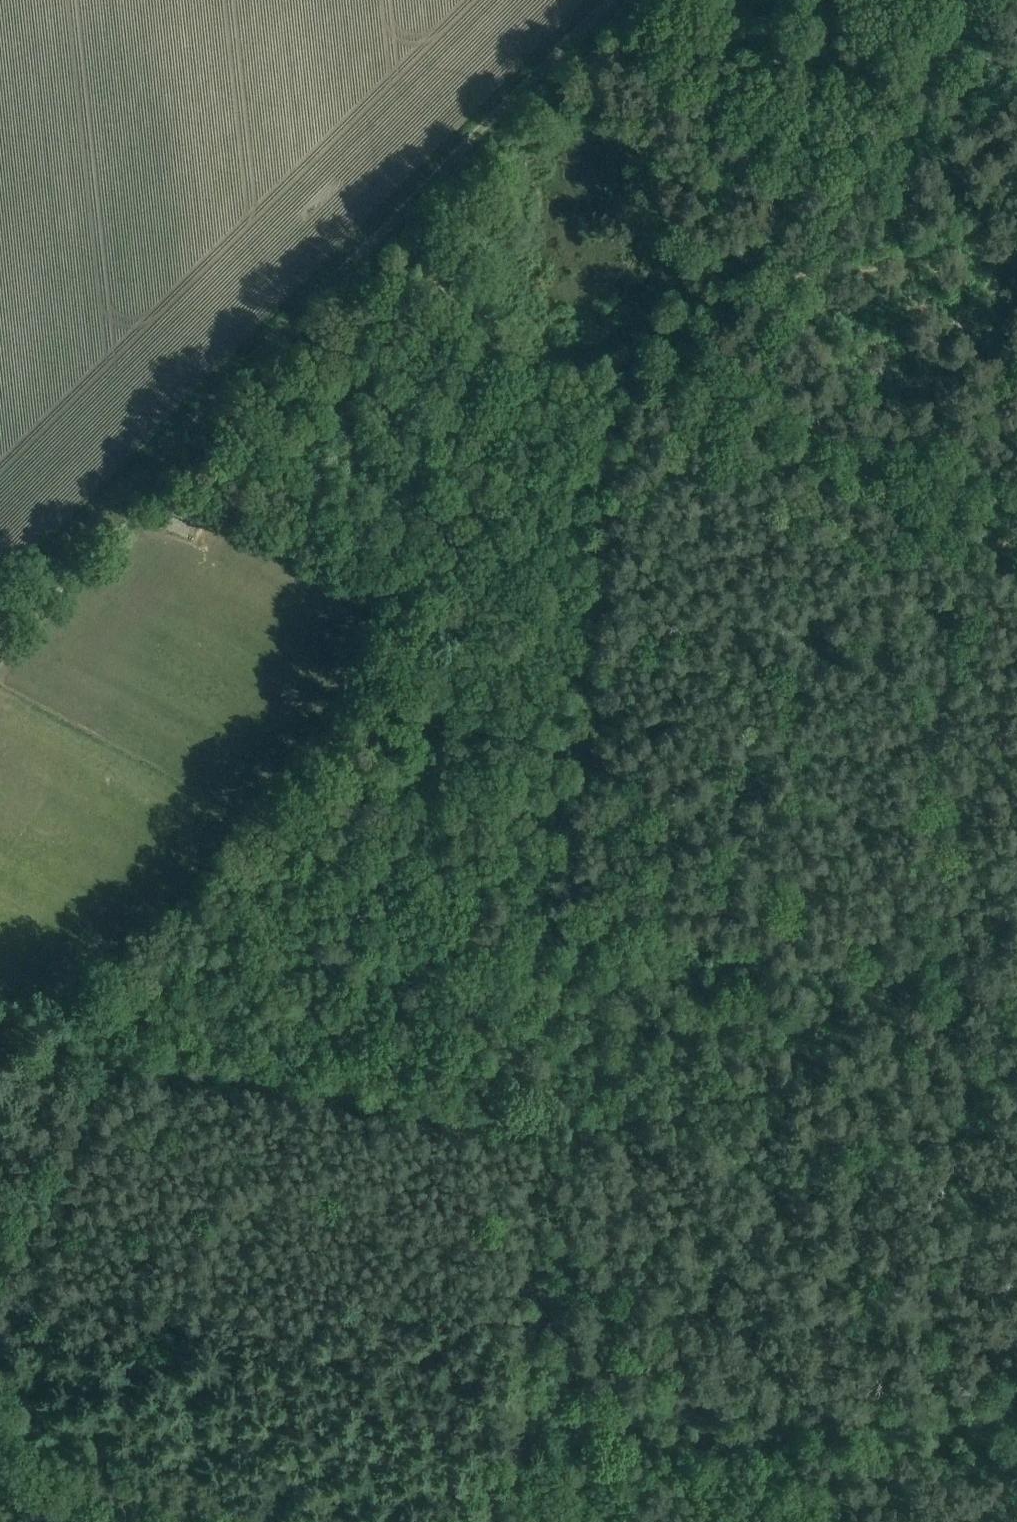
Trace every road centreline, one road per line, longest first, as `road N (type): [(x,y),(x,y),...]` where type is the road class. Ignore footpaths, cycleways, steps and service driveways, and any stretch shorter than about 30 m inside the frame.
road 1 (track): [(383,233),(0,624)]
road 2 (track): [(613,0),(383,233)]

